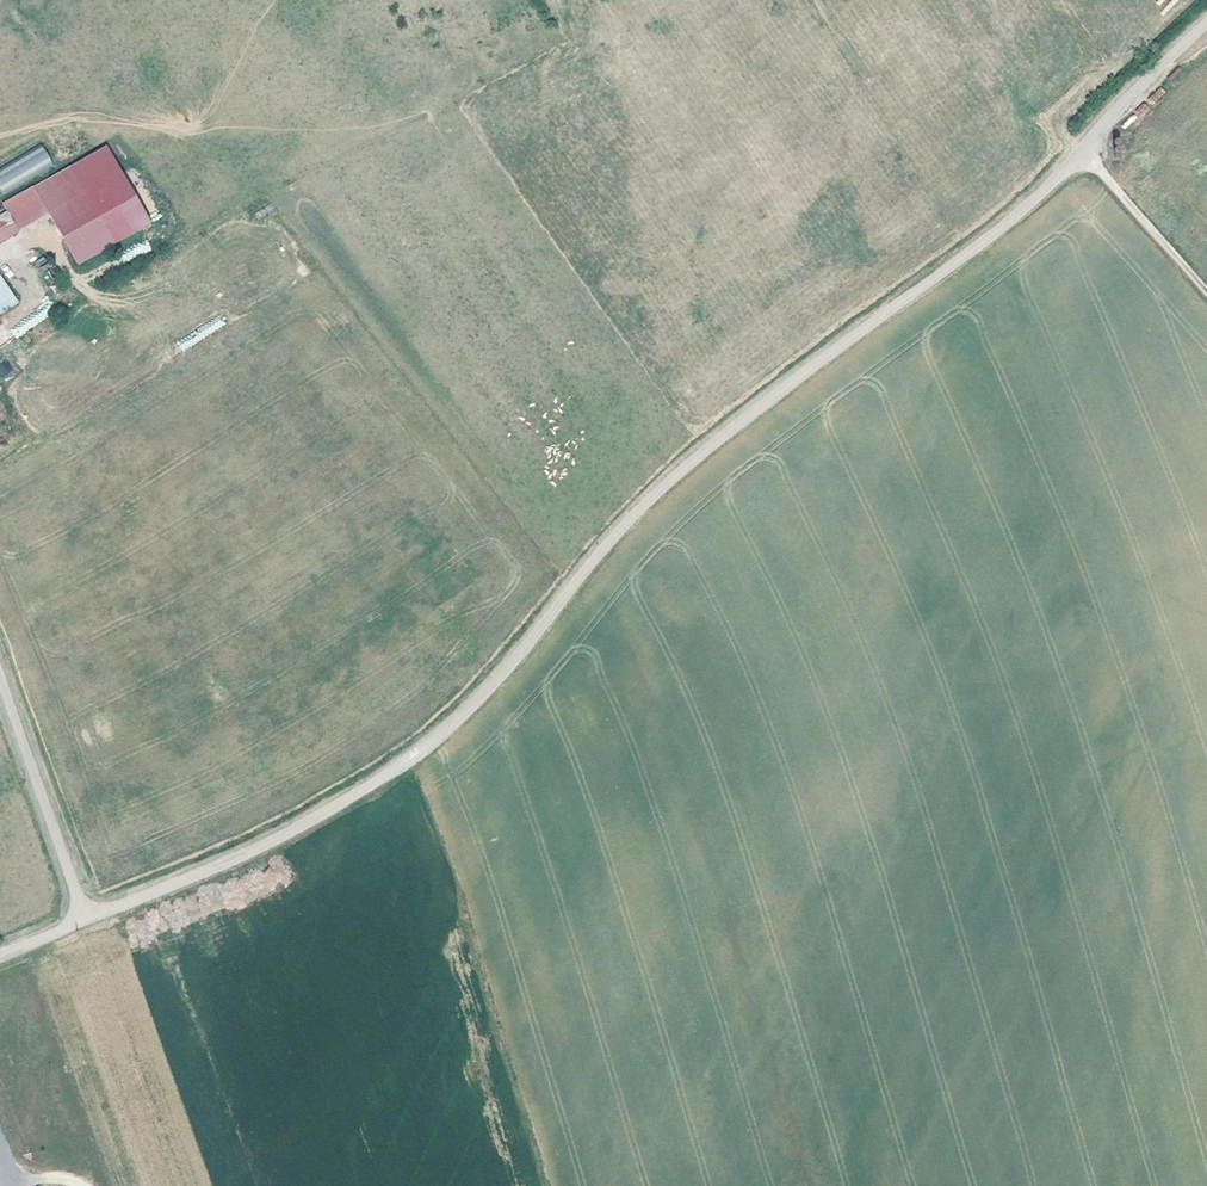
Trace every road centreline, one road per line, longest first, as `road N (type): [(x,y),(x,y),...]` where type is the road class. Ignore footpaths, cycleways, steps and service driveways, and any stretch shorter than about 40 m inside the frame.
road 1 (unclassified): [(1206,27),(997,234),(679,476),(596,560),(485,697),(429,748),(343,807),(242,860),(0,960)]
road 2 (track): [(1206,296),(1082,154)]

